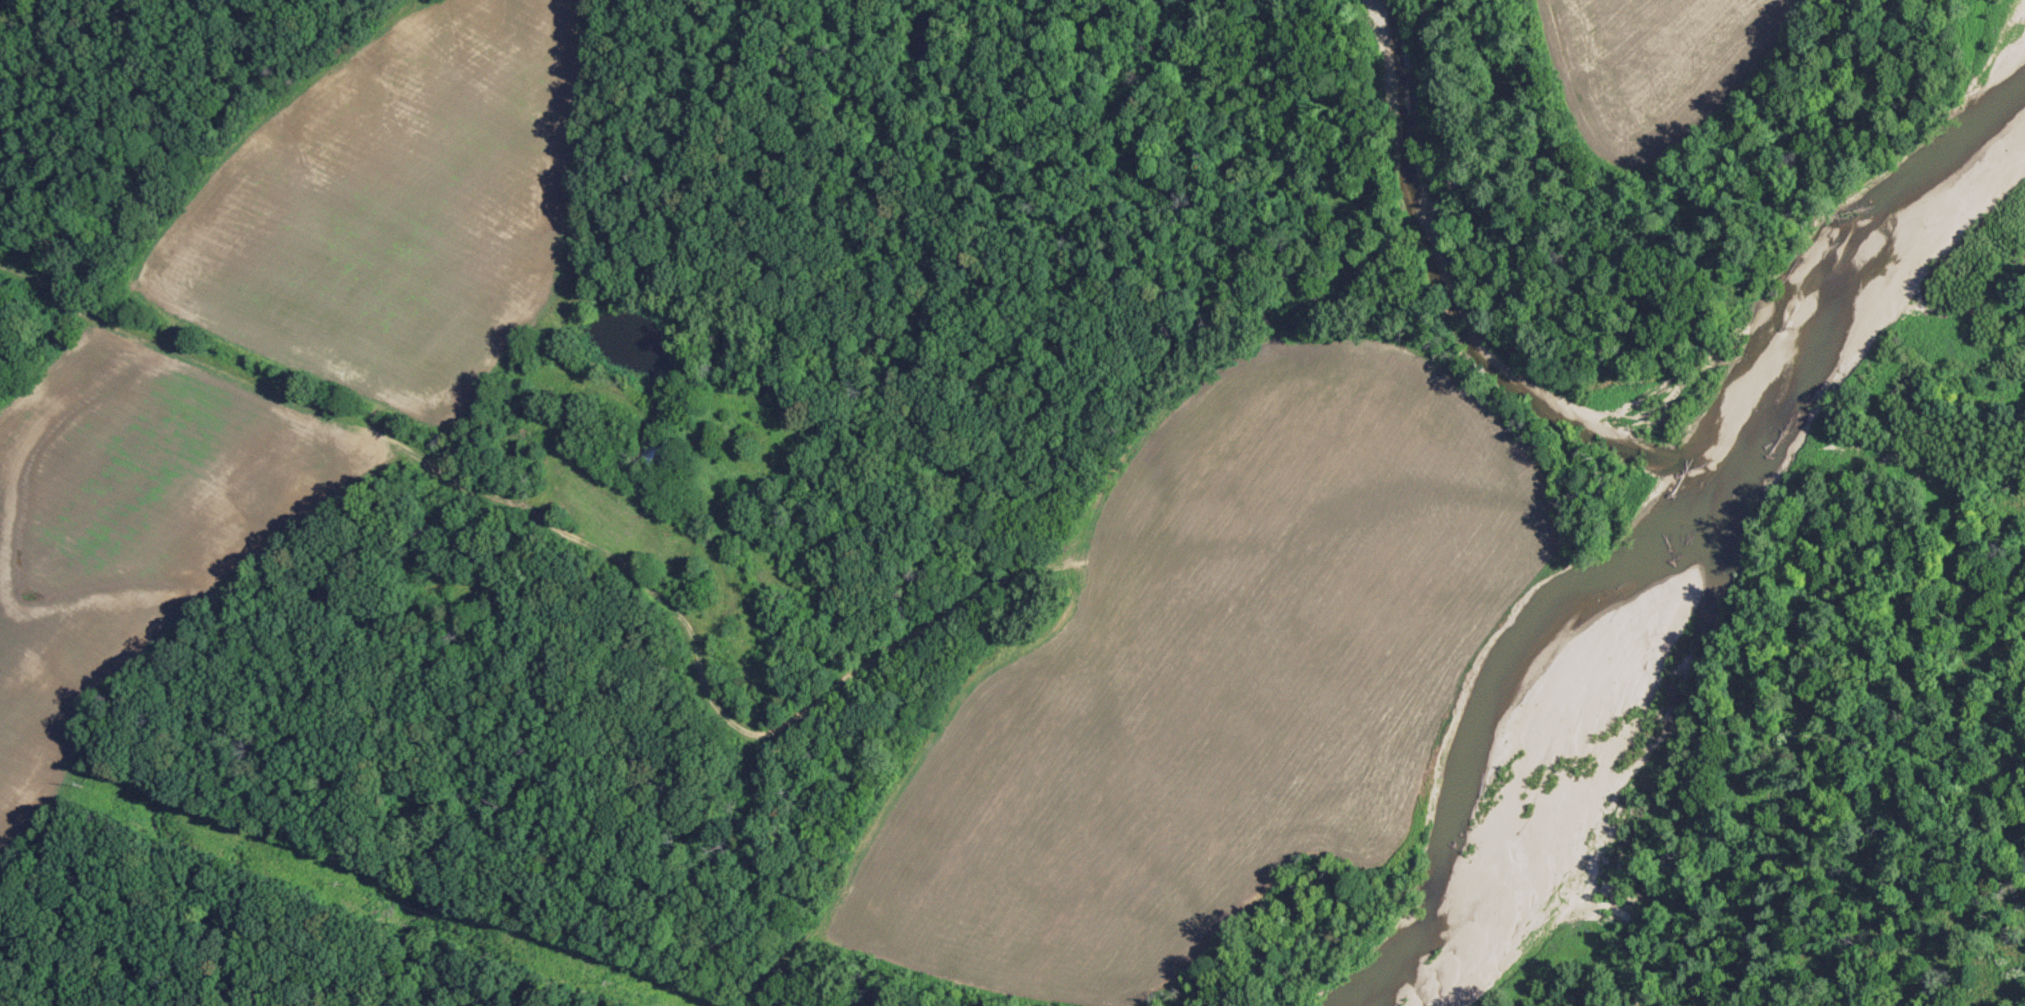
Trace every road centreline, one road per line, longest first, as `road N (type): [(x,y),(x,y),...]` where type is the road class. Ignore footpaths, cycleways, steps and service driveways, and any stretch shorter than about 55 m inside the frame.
road 1 (residential): [(351,420),(636,577),(693,633),(707,702),(730,735),(774,749),(802,738),(914,646),(1024,575),(1065,561),(1081,500),(1115,444),(1220,358),(1434,241)]
road 2 (residential): [(1434,241),(1452,231),(1468,203),(1447,105),(1447,42),(1460,0)]

